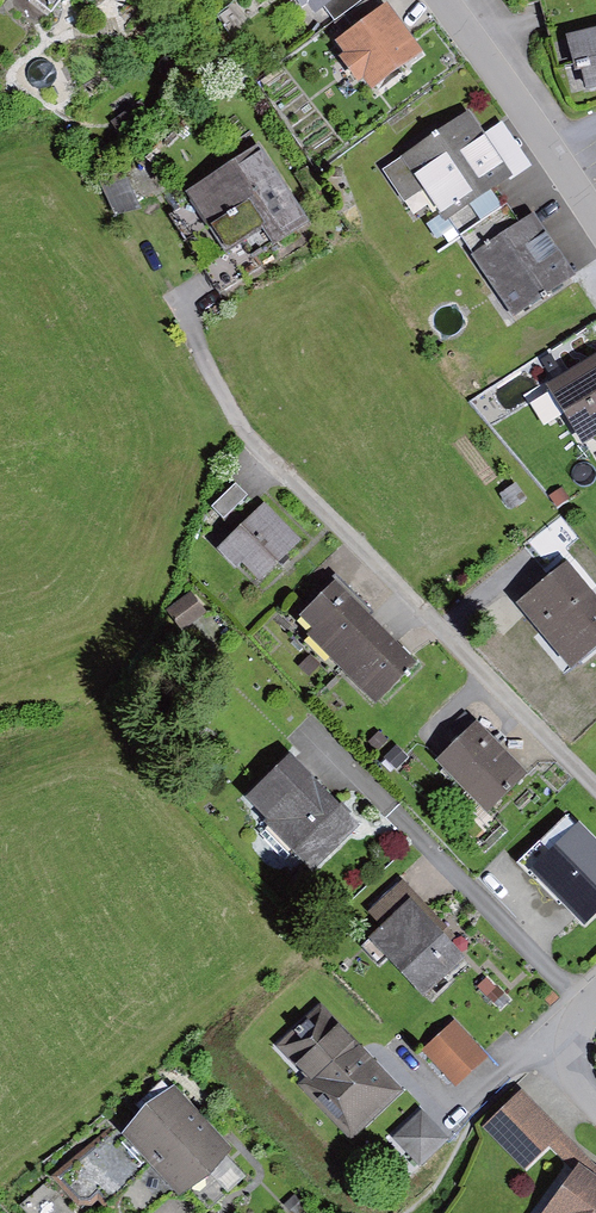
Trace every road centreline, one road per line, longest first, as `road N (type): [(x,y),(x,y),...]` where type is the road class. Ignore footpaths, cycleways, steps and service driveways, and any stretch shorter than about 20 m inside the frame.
road 1 (residential): [(595,791),(244,434),(180,300)]
road 2 (residential): [(437,0),(595,224)]
road 3 (residential): [(595,996),(577,1016),(570,1048),(582,1087),(595,1102)]

